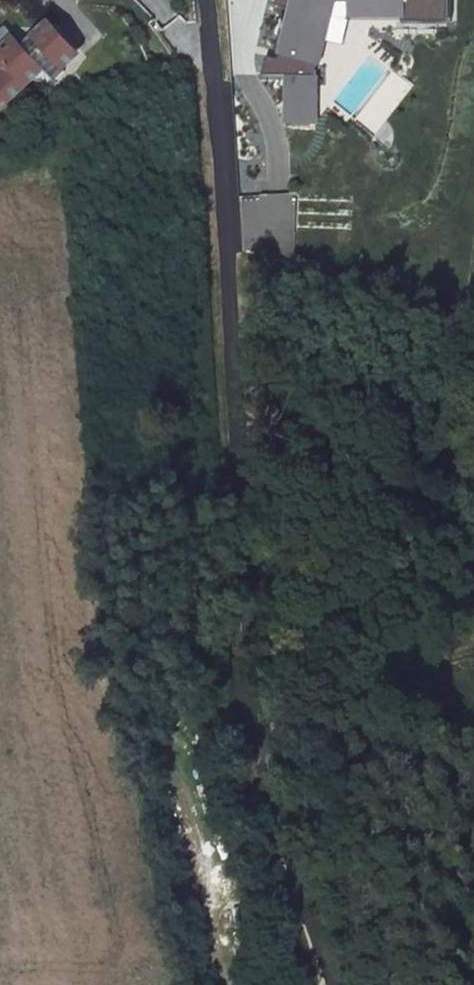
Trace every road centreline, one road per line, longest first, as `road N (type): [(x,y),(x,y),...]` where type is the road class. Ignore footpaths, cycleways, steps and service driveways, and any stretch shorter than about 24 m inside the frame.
road 1 (unclassified): [(206,0),(232,222),(233,362),(255,683),(280,819),(334,984)]

